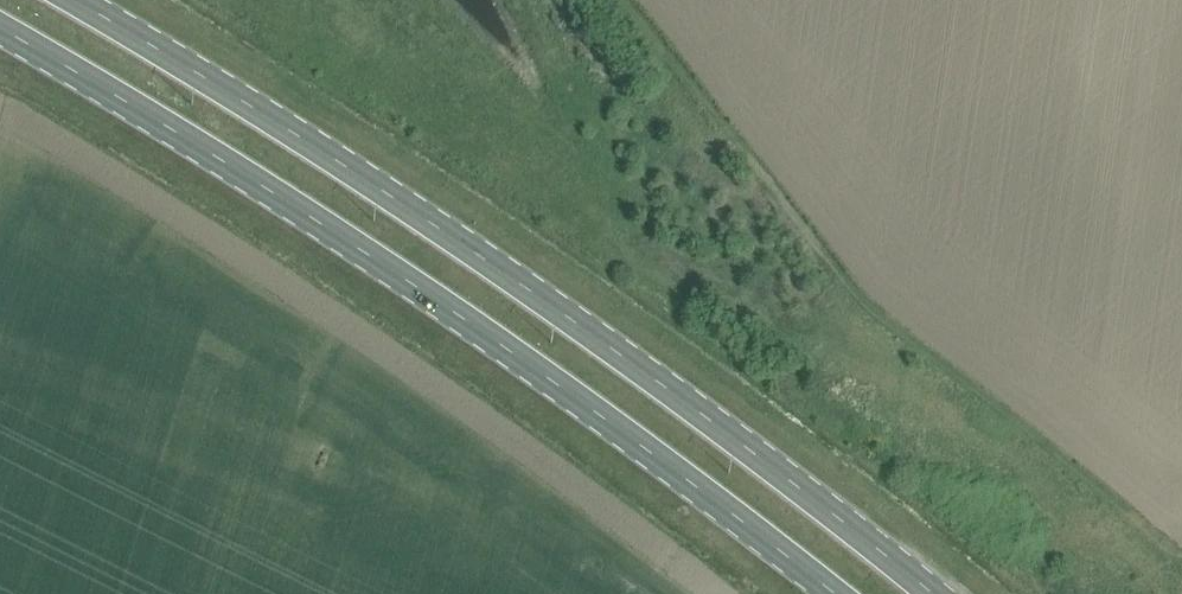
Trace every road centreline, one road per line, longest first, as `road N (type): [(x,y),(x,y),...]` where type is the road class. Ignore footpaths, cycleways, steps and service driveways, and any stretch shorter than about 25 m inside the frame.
road 1 (primary): [(930,593),(715,425),(434,223),(70,0)]
road 2 (primary): [(0,29),(397,273),(835,593)]

